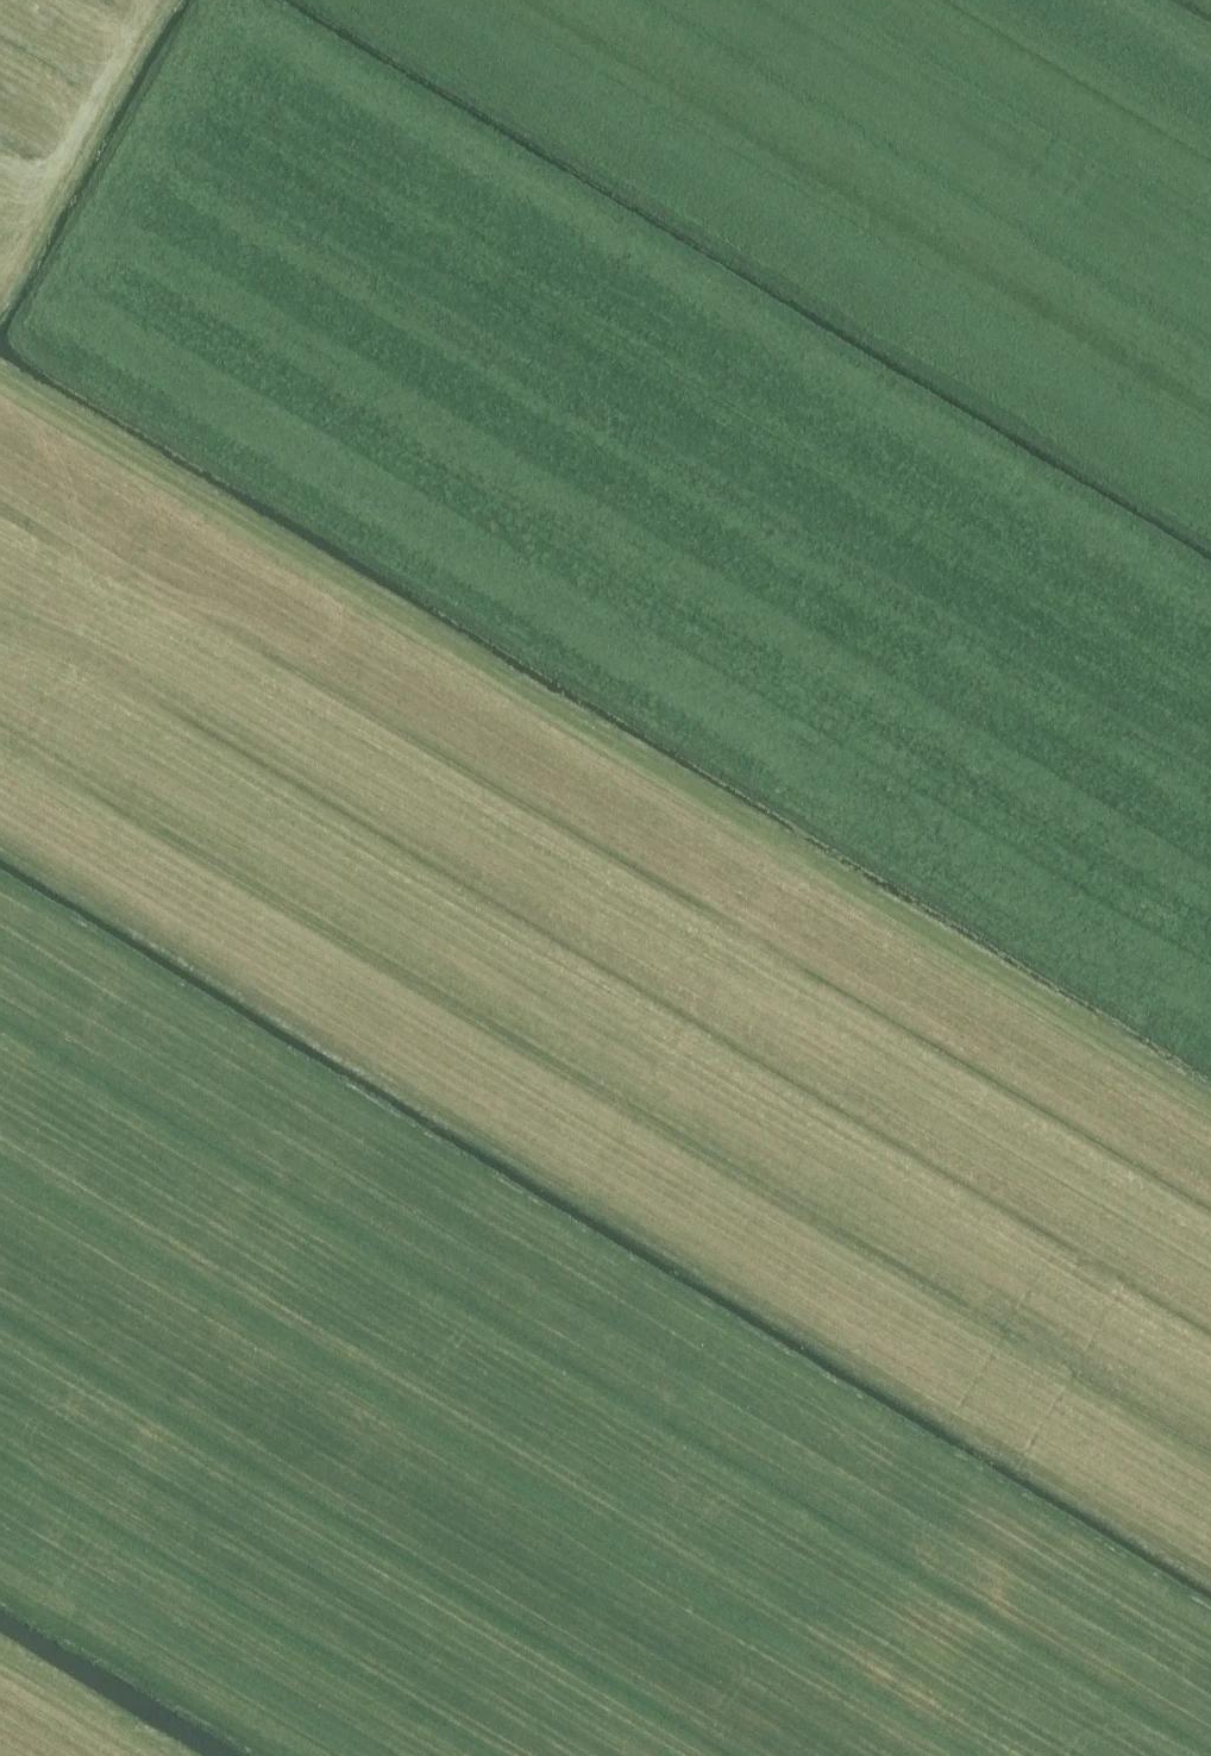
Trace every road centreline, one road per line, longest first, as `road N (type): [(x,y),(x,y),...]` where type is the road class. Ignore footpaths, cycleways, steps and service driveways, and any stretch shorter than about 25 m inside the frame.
road 1 (track): [(278,1755),(0,1588)]

